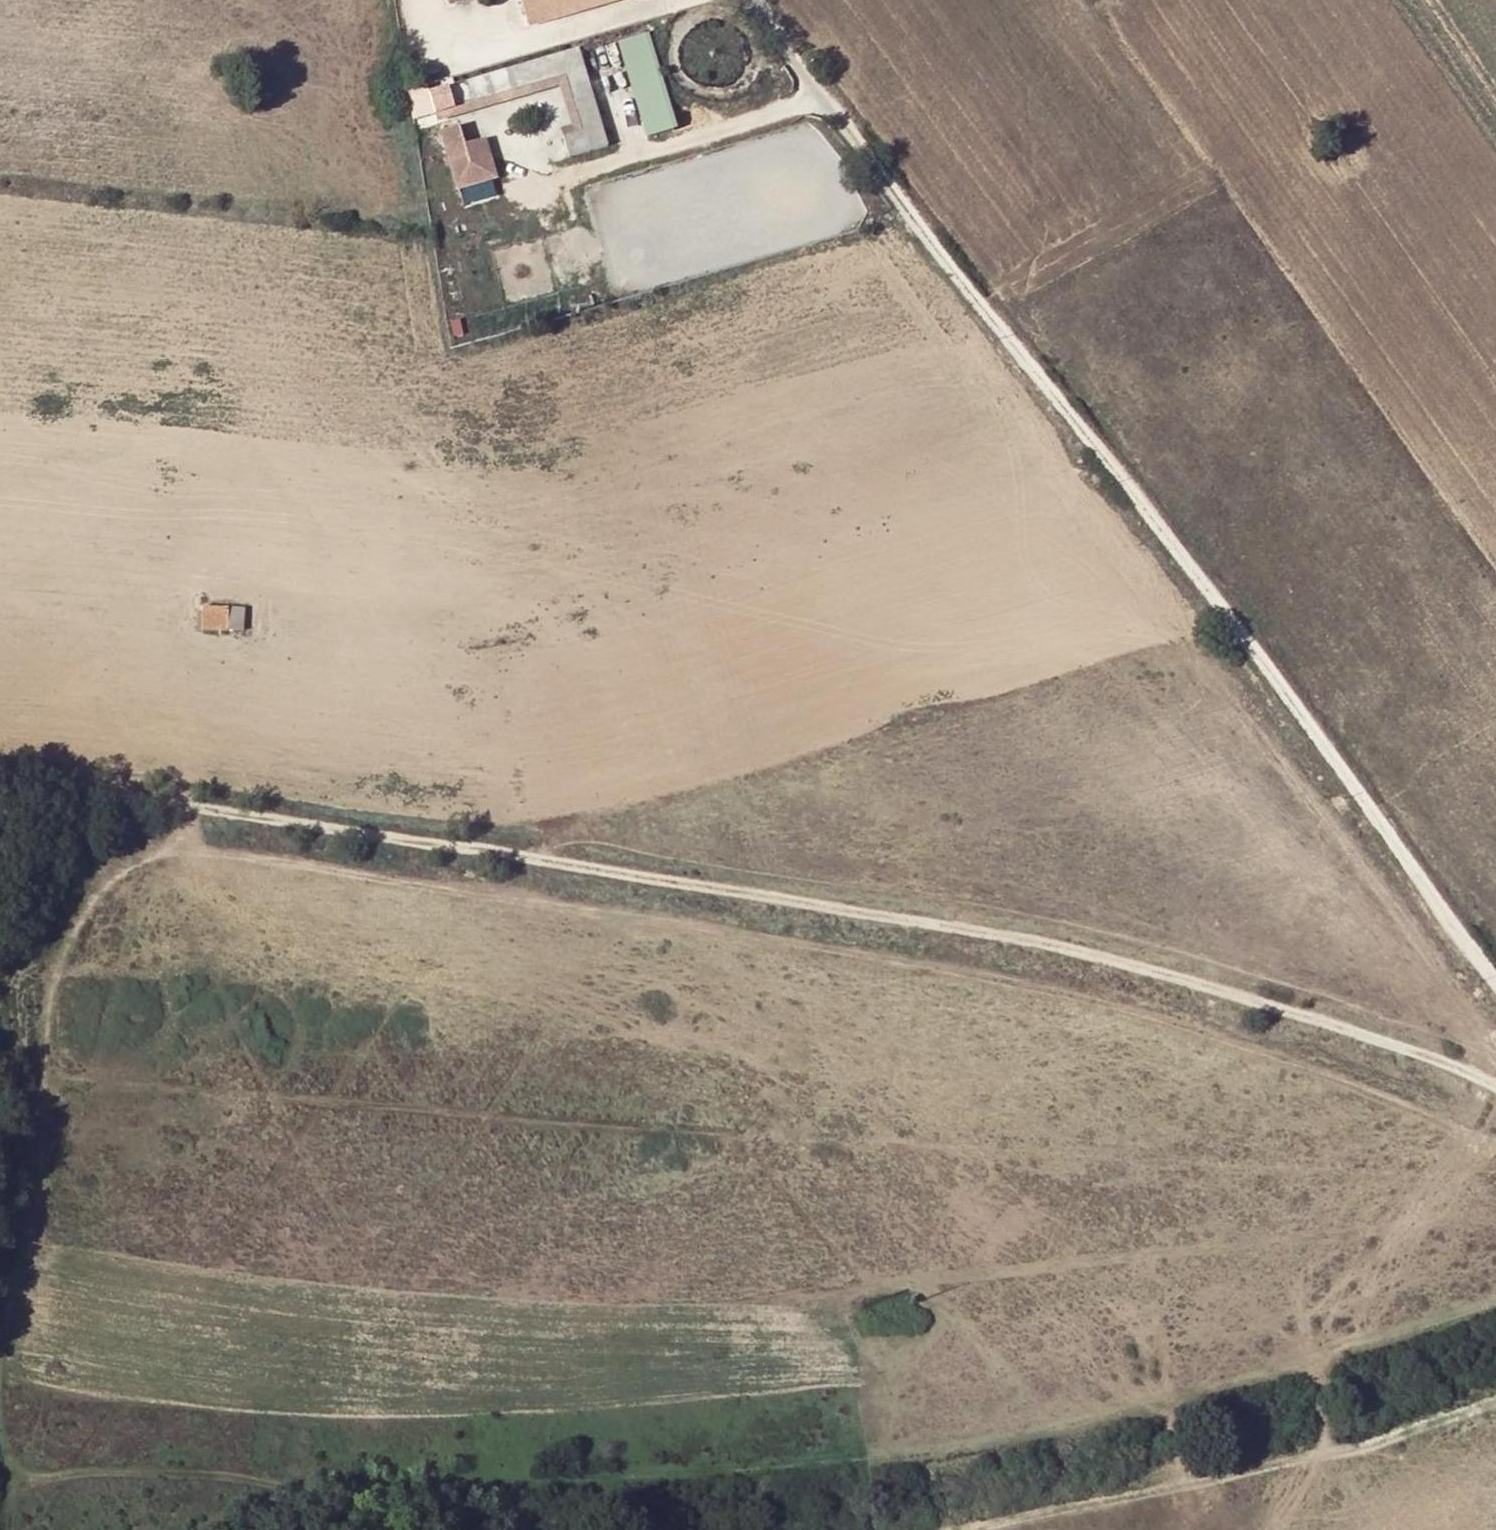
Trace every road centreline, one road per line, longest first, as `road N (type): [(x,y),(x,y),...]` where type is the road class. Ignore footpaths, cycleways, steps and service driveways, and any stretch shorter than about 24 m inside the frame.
road 1 (track): [(0,1376),(37,1160),(56,961),(73,923),(138,854),(191,846),(247,852),(1083,993),(1279,1051),(1495,1141)]
road 2 (track): [(0,787),(136,794),(1083,957),(1419,1055),(1495,1087)]
road 3 (track): [(19,1276),(130,1299),(520,1335),(1495,1218)]
road 4 (track): [(1495,1301),(986,1447),(888,1462),(490,1487),(51,1472)]
road 5 (track): [(45,1069),(640,1118),(1213,1152),(1495,1179)]
road 6 (track): [(1495,980),(745,0)]
road 7 (track): [(1495,1399),(1353,1447),(968,1529)]

